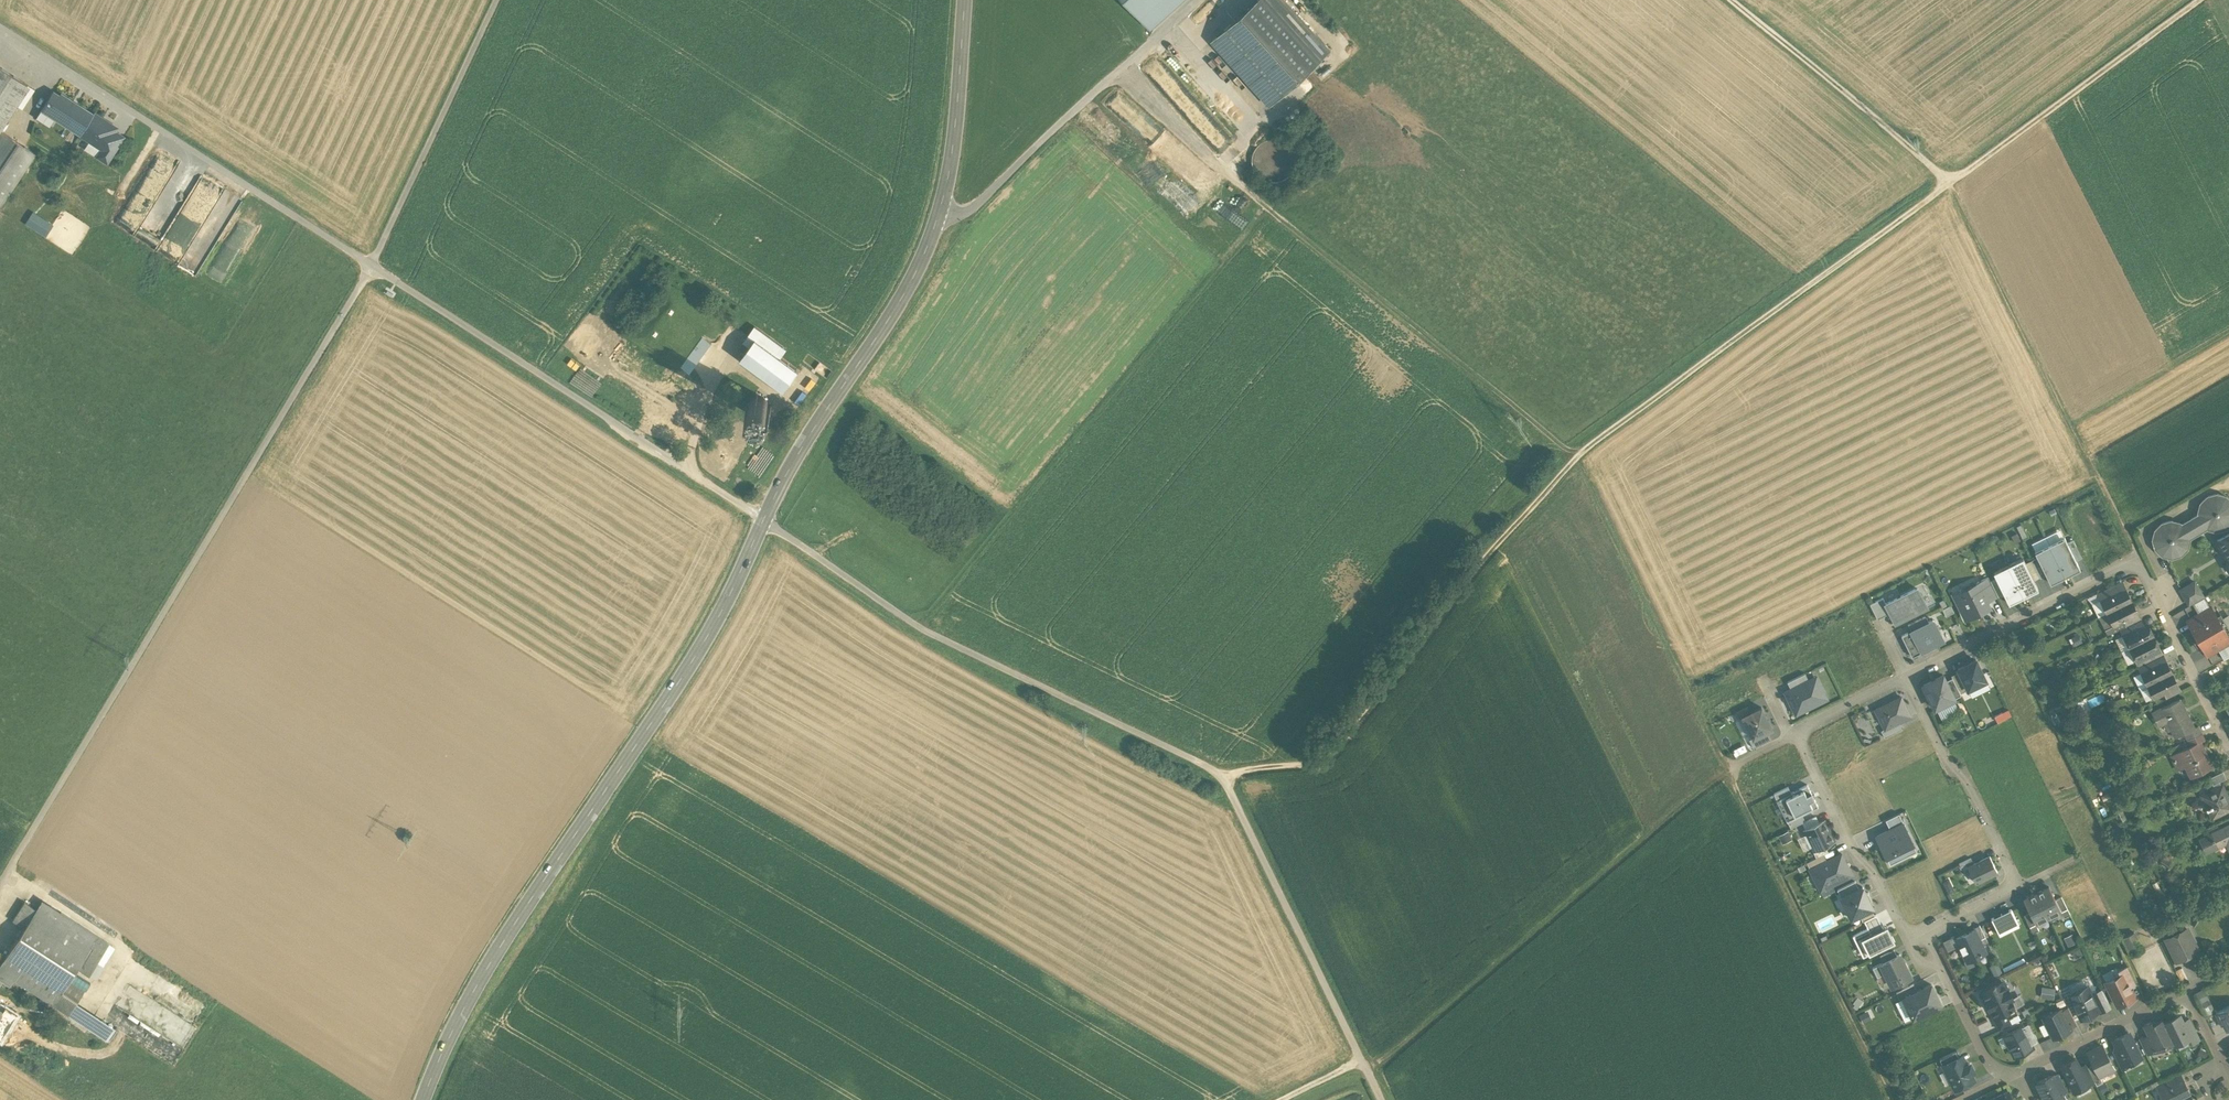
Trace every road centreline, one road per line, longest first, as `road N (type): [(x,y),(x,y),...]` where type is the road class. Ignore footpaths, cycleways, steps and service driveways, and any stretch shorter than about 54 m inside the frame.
road 1 (track): [(2219,0),(1577,457),(1484,555),(1332,752),(1220,774)]
road 2 (secondary): [(424,1099),(468,1004),(723,610),(802,449),(910,283),(949,173),(965,0)]
road 3 (track): [(1220,774),(920,629),(765,519),(377,272)]
road 4 (track): [(377,272),(0,904)]
road 5 (track): [(920,629),(1266,207)]
road 6 (track): [(1366,1071),(1726,770)]
road 7 (residential): [(2228,741),(2138,558),(1906,675)]
road 8 (track): [(0,28),(377,272)]
road 9 (track): [(1959,186),(2138,558)]
road 10 (track): [(1220,774),(1362,1062),(1286,1099)]
road 11 (track): [(1577,457),(1266,207)]
road 12 (track): [(1891,1099),(1726,770)]
road 13 (track): [(1577,457),(1726,770)]
road 14 (track): [(377,272),(499,0)]
road 15 (track): [(1955,189),(1732,0)]
road 16 (residential): [(1926,931),(1905,933),(1874,870),(1857,858),(1793,731)]
road 17 (residential): [(2019,888),(1906,675)]
road 18 (track): [(1117,75),(1266,207)]
road 19 (residential): [(2187,990),(2012,1073)]
road 20 (track): [(2228,336),(2075,422)]
road 21 (residential): [(2012,1073),(1992,1065),(1926,931)]
road 22 (residential): [(1906,675),(1793,731)]

